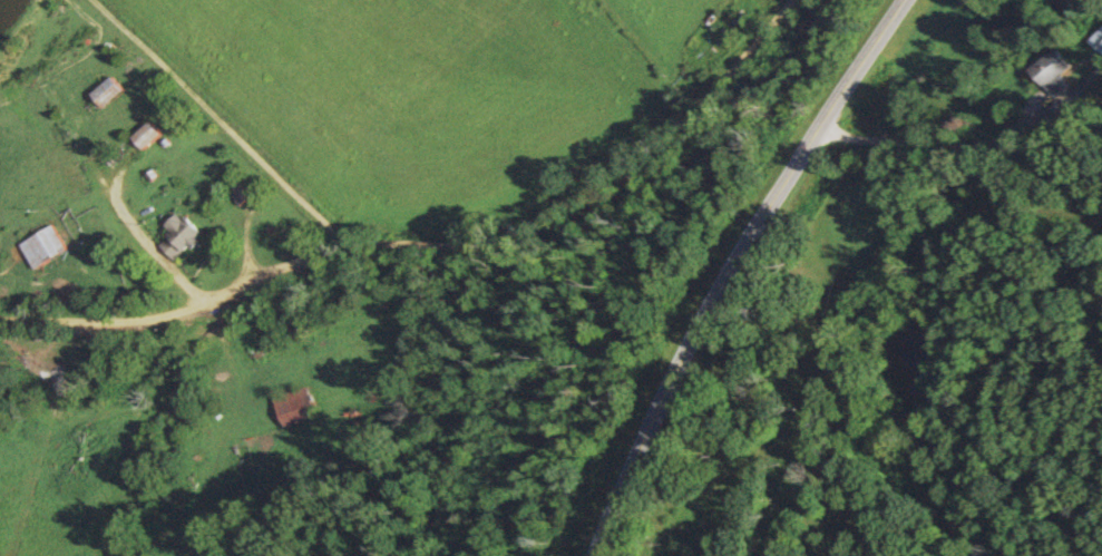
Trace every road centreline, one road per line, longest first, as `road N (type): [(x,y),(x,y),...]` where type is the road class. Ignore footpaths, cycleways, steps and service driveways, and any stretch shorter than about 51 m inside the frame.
road 1 (residential): [(0,310),(182,315),(293,265),(348,254),(504,253),(539,241),(604,174),(660,142),(787,0)]
road 2 (primary): [(592,555),(730,270),(901,0)]
road 3 (residential): [(1101,157),(956,158),(813,139)]

